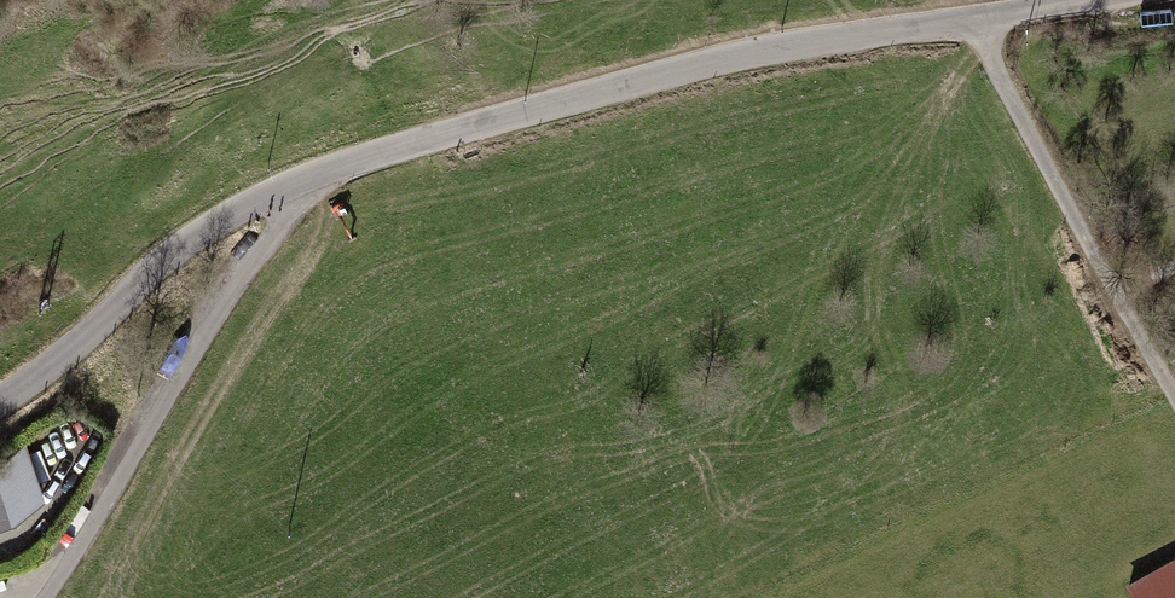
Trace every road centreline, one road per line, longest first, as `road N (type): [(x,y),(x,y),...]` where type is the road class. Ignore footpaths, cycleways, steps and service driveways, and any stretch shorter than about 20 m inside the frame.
road 1 (tertiary): [(1067,0),(720,57),(308,169)]
road 2 (residential): [(308,169),(295,204),(191,352),(44,595),(0,594)]
road 3 (track): [(980,14),(992,57),(1174,394)]
road 4 (tertiary): [(308,169),(168,250),(85,340),(0,402)]

